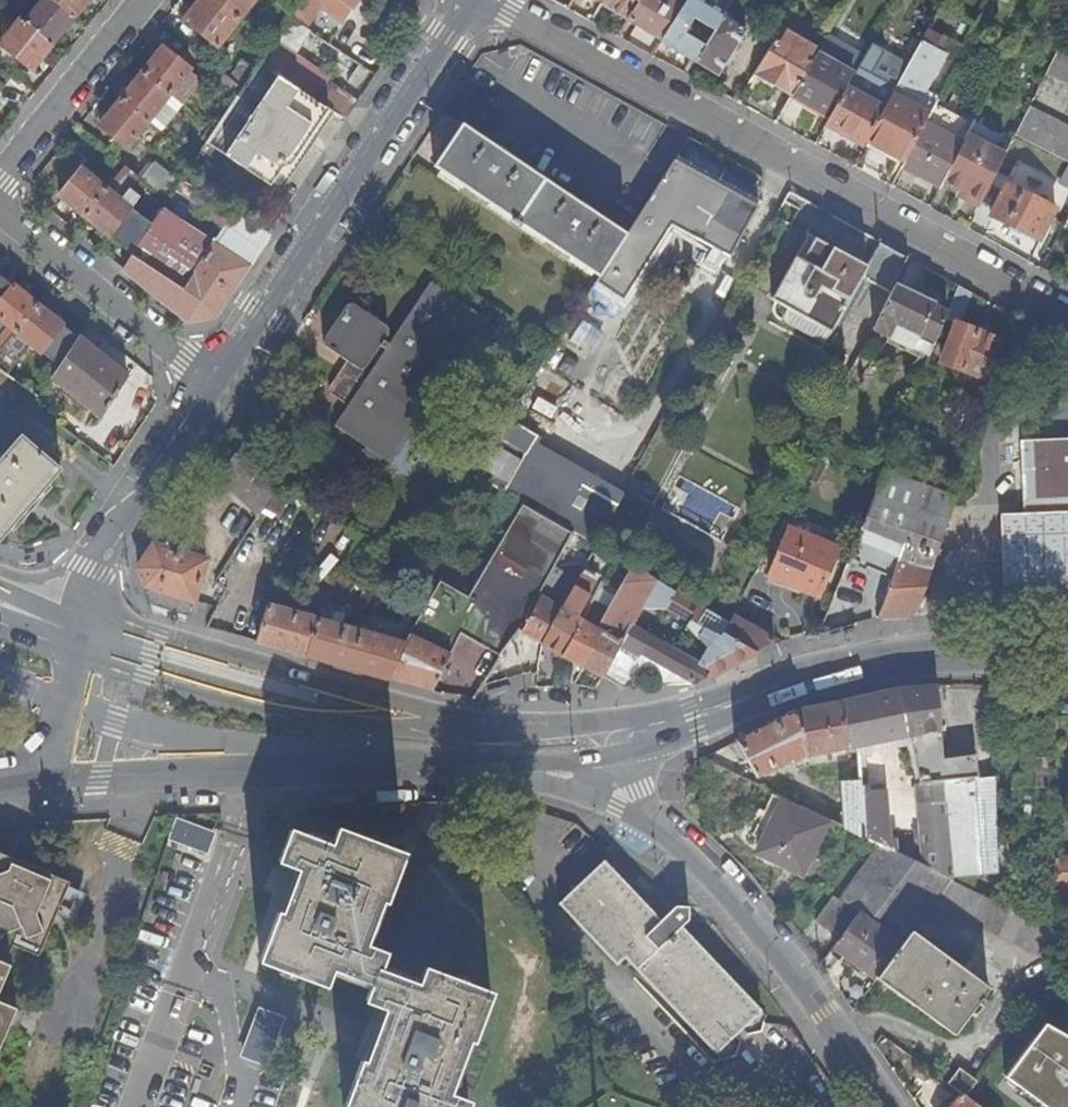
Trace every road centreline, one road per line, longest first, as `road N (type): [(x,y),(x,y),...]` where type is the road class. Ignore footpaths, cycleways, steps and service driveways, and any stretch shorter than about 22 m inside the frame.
road 1 (residential): [(484,0),(1067,316)]
road 2 (tertiary): [(207,376),(472,0)]
road 3 (residential): [(648,817),(770,938),(892,1106)]
road 4 (residential): [(241,763),(241,839),(140,1106)]
road 5 (secondary): [(640,719),(490,732),(294,697)]
road 6 (secondary): [(755,694),(878,659),(1067,653)]
road 7 (tertiary): [(72,612),(114,524),(207,376)]
road 8 (residential): [(0,206),(207,376)]
road 9 (secondary): [(241,763),(500,766)]
road 10 (secondary): [(294,697),(153,651),(72,612)]
road 11 (secondary): [(10,780),(241,763)]
road 12 (secondary): [(294,697),(80,649)]
road 13 (residential): [(134,0),(0,167)]
road 14 (secondary): [(72,711),(241,763)]
road 15 (residential): [(500,766),(648,817)]
road 16 (secondary): [(629,753),(699,730),(755,694)]
road 17 (secondary): [(500,766),(629,753)]

